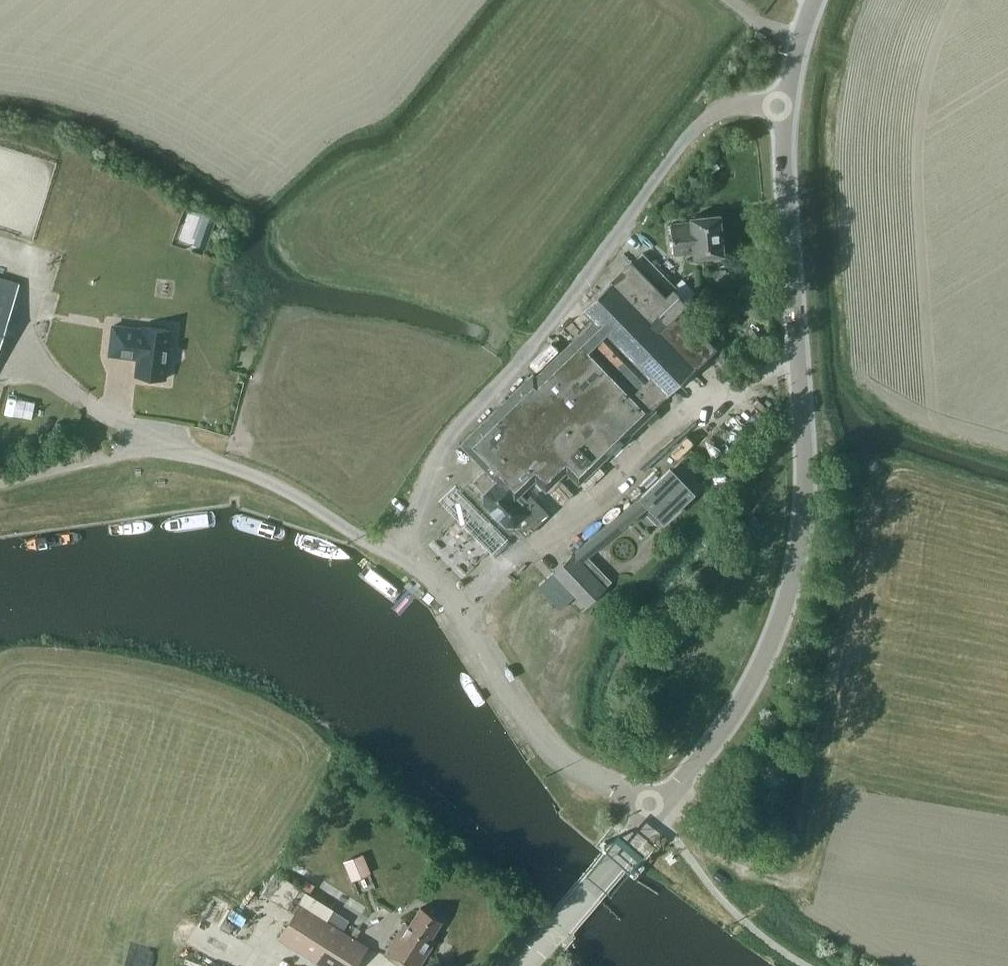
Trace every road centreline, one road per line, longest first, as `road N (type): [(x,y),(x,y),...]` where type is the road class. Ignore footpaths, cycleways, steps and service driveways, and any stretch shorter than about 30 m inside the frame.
road 1 (unclassified): [(656,812),(547,744),(462,612),(403,555),(446,436),(574,297),(695,129),(733,106),(781,103)]
road 2 (tertiary): [(656,812),(751,684),(780,621),(797,553),(801,374),(781,103)]
road 3 (tertiary): [(528,965),(656,812)]

